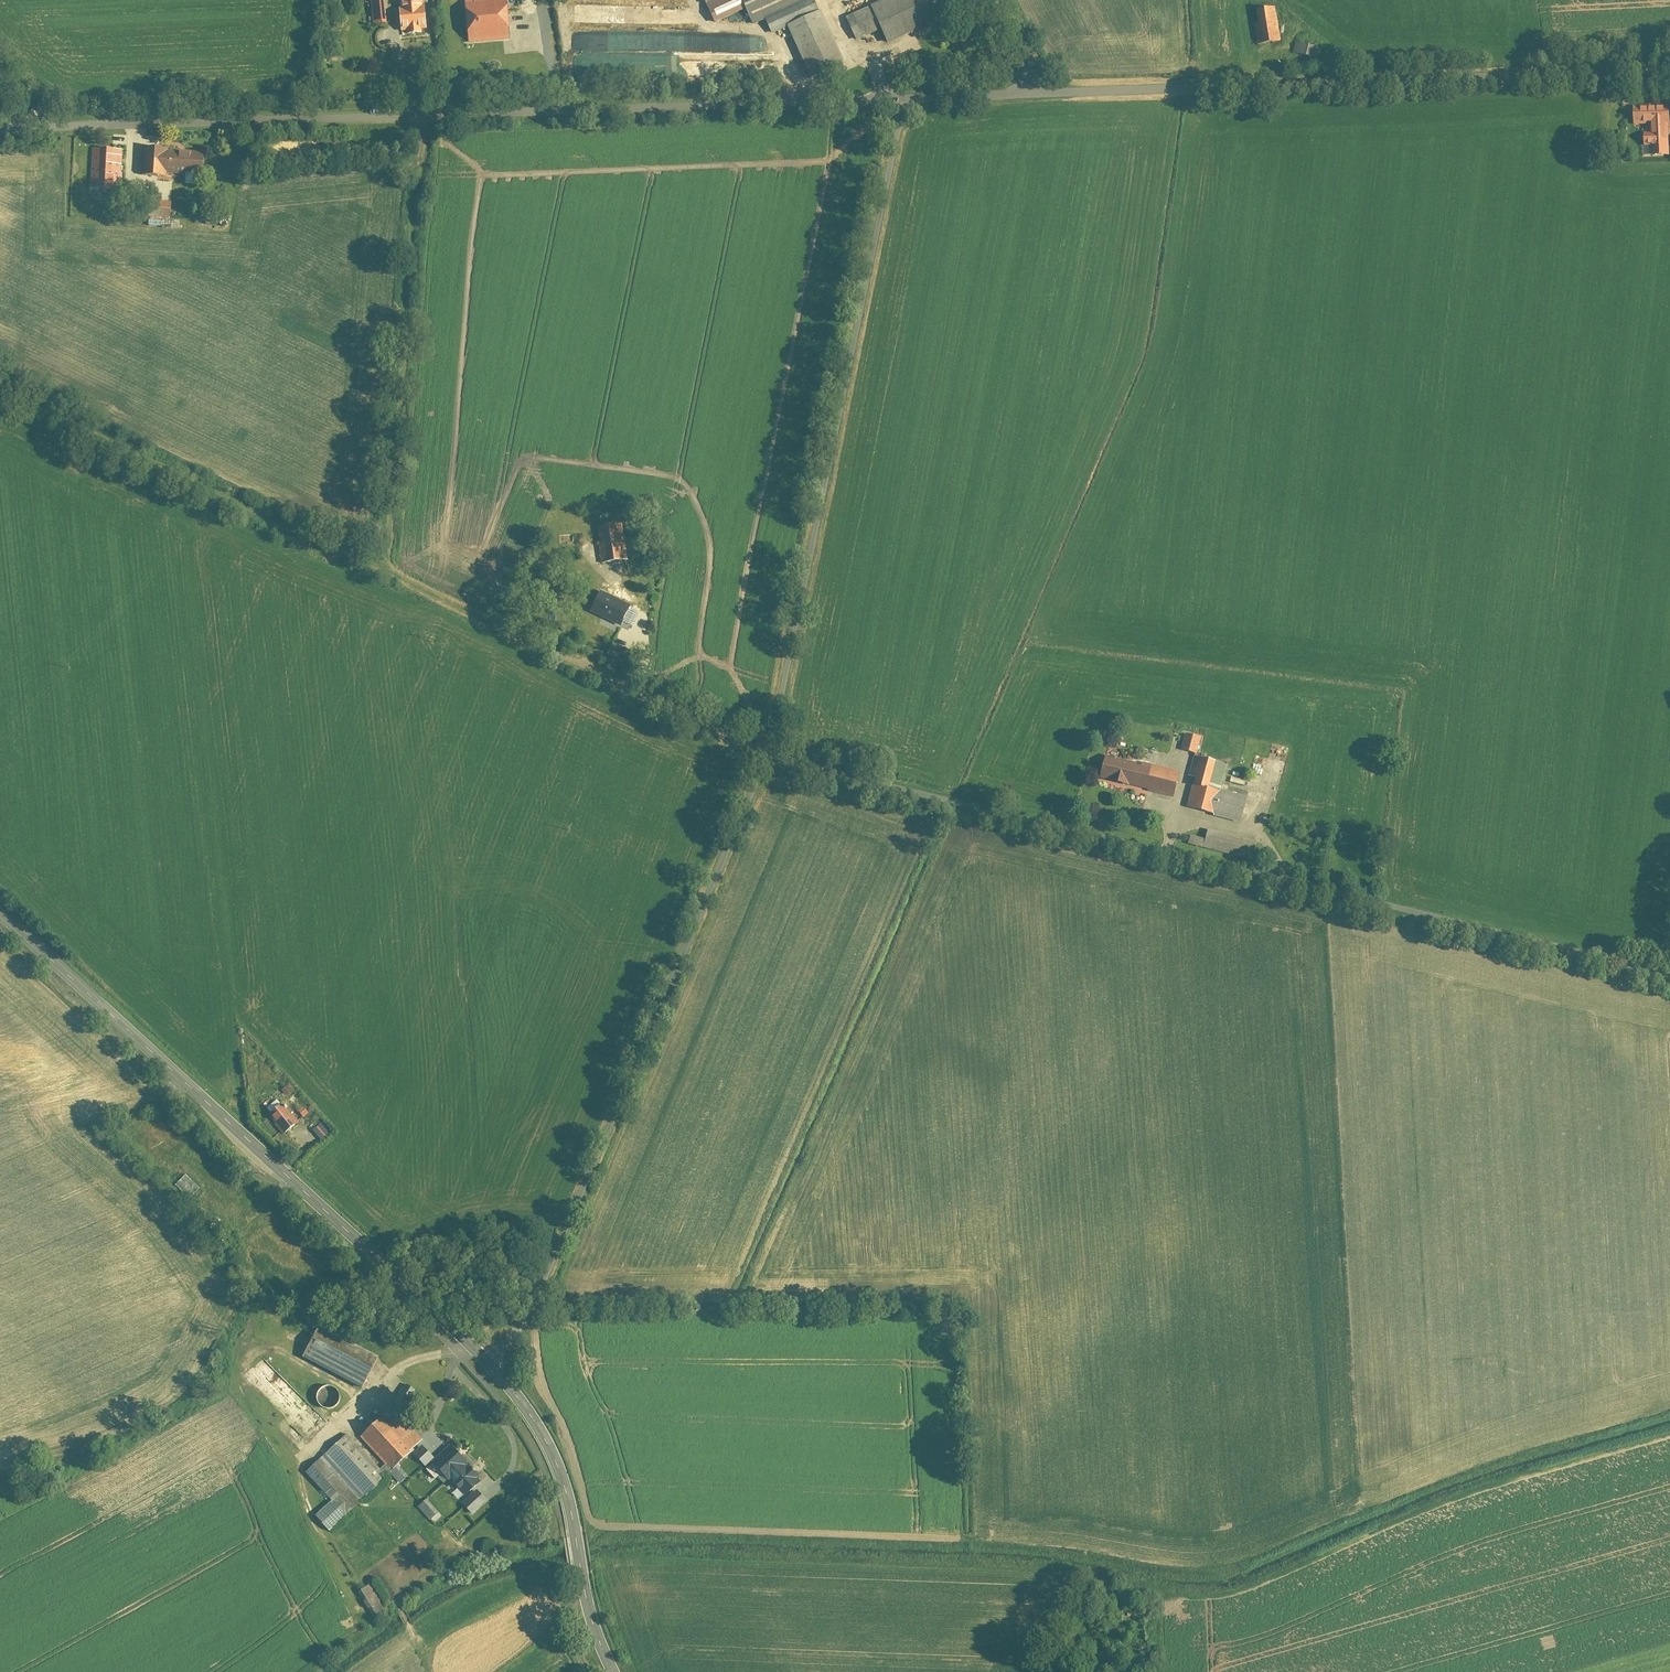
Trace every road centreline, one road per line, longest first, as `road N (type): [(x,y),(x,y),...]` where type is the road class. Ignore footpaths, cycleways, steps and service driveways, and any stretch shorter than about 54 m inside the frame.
road 1 (unclassified): [(765,754),(1669,975)]
road 2 (unclassified): [(900,101),(32,130)]
road 3 (unclassified): [(765,754),(734,843),(525,1320),(489,1366)]
road 4 (unclassified): [(900,101),(765,754)]
road 5 (secondary): [(489,1366),(0,916)]
road 6 (unclassified): [(1669,67),(1030,95)]
road 7 (track): [(0,386),(553,653)]
road 8 (secondary): [(623,1671),(584,1582),(565,1483),(489,1366)]
road 9 (unclassified): [(553,653),(765,754)]
road 10 (unclassified): [(1030,95),(900,101)]

